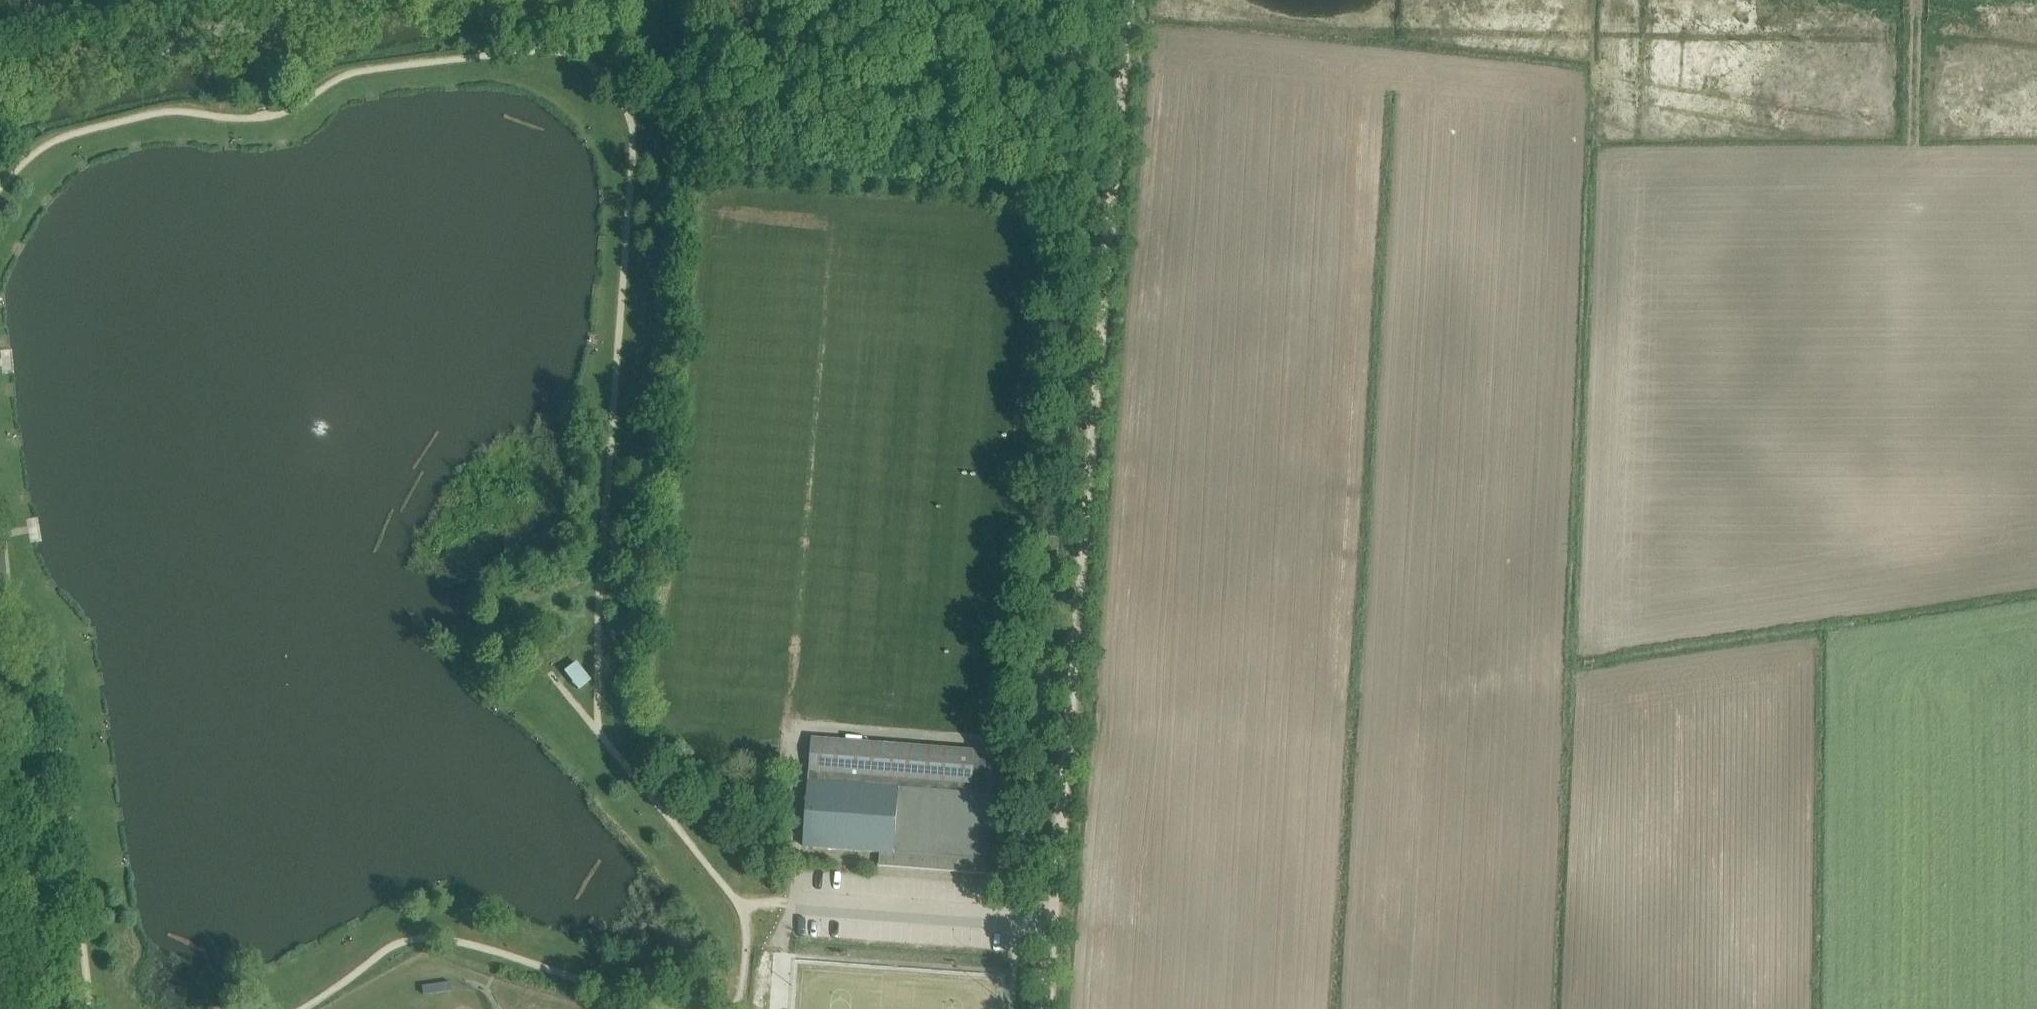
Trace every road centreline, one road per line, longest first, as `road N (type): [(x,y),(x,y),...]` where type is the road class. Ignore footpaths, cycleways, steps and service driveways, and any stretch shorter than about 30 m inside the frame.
road 1 (track): [(1053,921),(1129,0)]
road 2 (unclassified): [(366,0),(0,80)]

